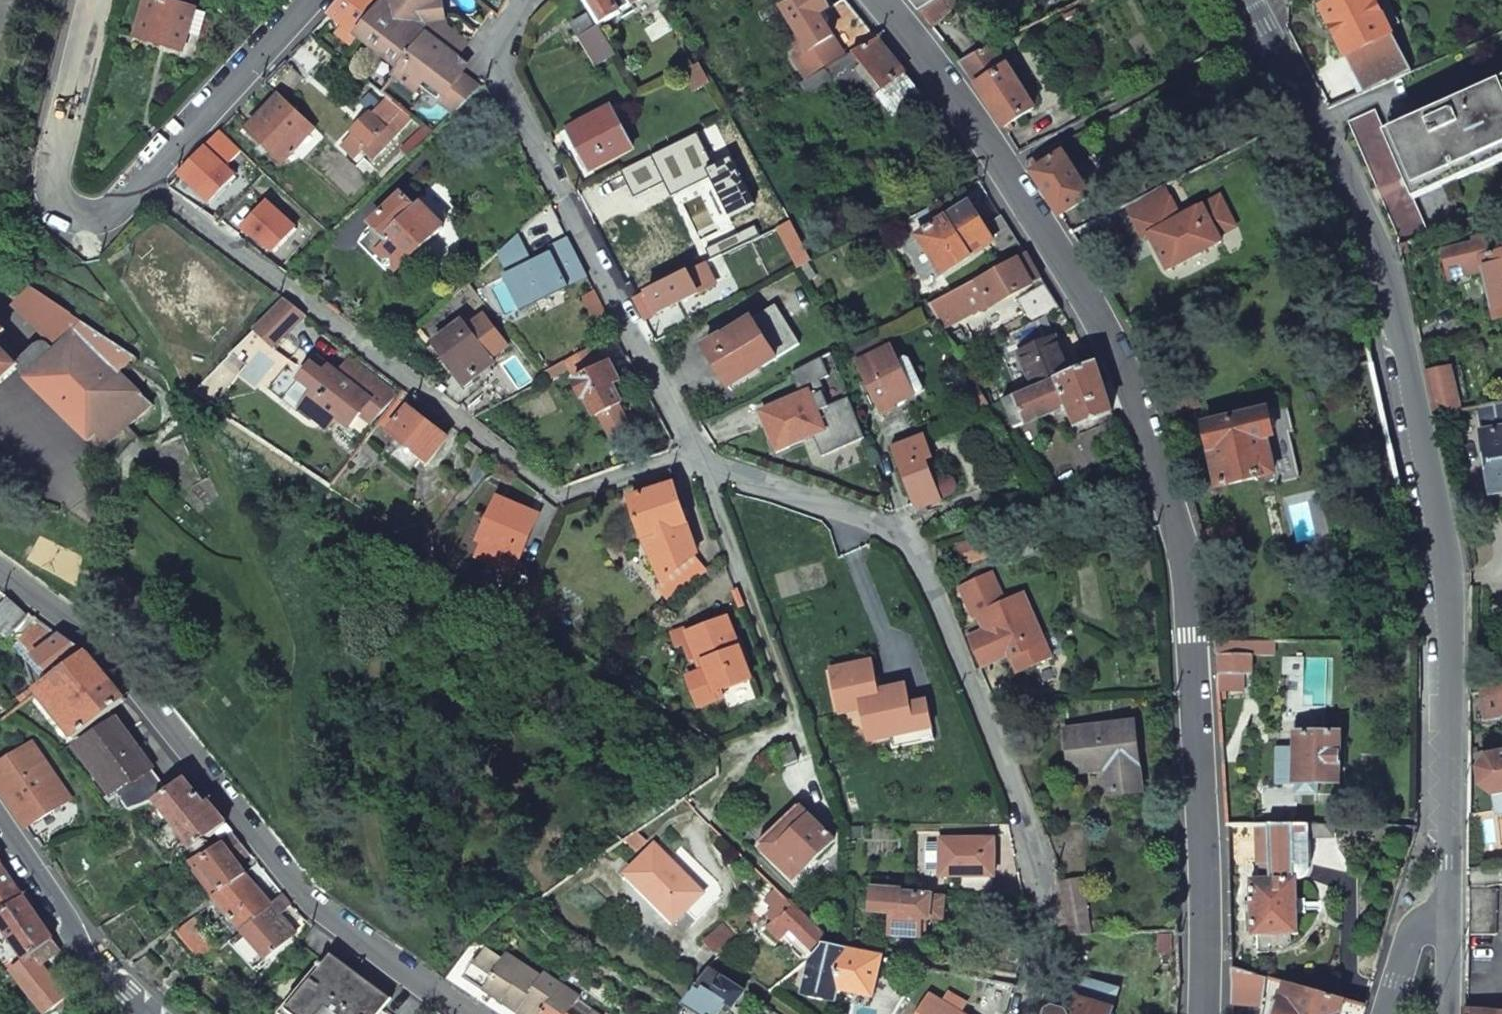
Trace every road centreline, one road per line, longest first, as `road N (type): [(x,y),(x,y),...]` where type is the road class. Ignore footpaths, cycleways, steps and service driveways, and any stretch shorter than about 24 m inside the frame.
road 1 (residential): [(1201,1013),(1205,937),(1186,552),(1118,351),(943,80),(875,0)]
road 2 (residential): [(1250,0),(1377,244),(1400,339),(1444,596),(1448,913)]
road 3 (residential): [(1024,1013),(1045,936),(1021,812),(916,547),(862,517),(719,468),(696,452)]
road 4 (residential): [(140,173),(566,499),(696,452)]
road 5 (residential): [(469,1013),(313,906),(133,679),(96,641),(0,573)]
road 6 (residential): [(696,452),(500,71),(496,47),(527,0)]
road 7 (residential): [(140,173),(103,219),(80,219),(62,207),(54,179),(95,0)]
road 8 (residential): [(0,823),(85,950),(145,1013)]
road 9 (residential): [(298,0),(140,173)]
road 10 (residential): [(1448,913),(1415,930),(1390,1013)]

